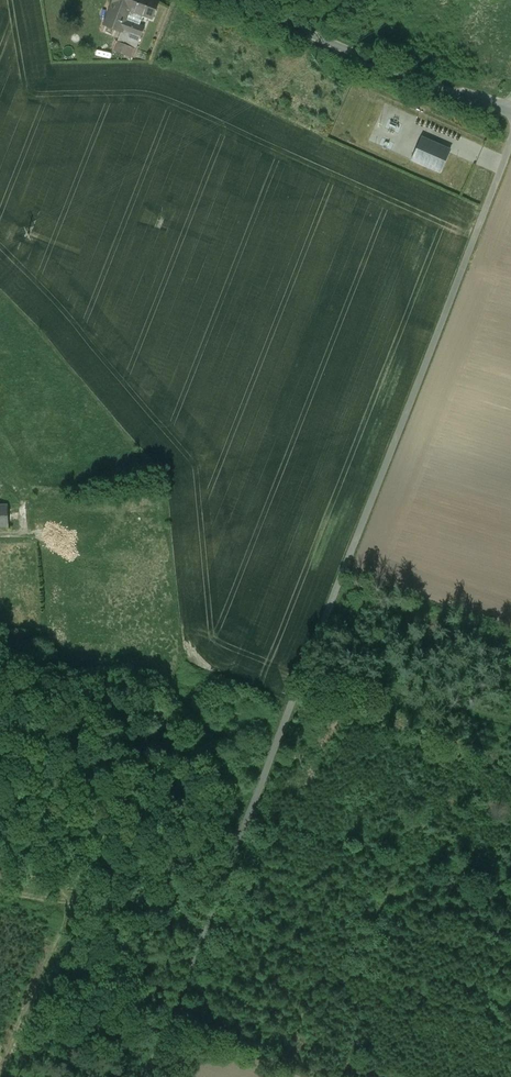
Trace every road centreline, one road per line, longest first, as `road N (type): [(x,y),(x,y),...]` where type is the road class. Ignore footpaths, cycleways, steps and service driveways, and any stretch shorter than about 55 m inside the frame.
road 1 (unclassified): [(510,143),(142,1076)]
road 2 (unclassified): [(510,110),(222,0)]

